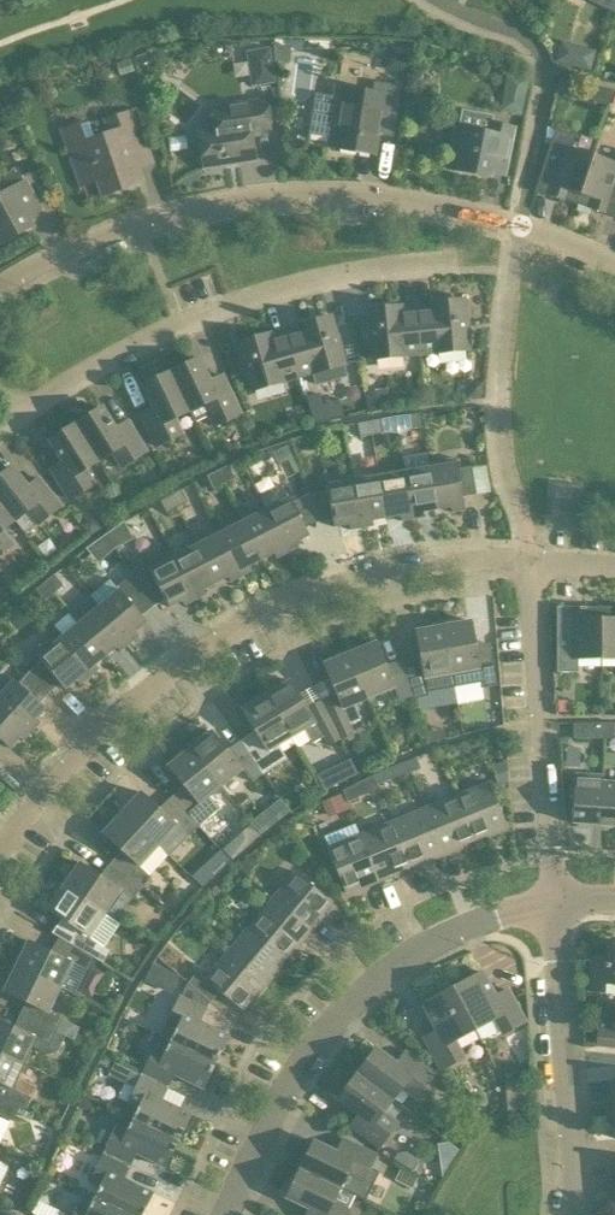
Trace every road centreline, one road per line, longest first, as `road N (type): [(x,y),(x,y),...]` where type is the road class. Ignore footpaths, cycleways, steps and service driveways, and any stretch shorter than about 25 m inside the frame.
road 1 (residential): [(614,261),(454,211),(306,196),(149,221),(0,289)]
road 2 (residential): [(0,849),(21,819),(149,694),(254,626),(375,577),(528,563)]
road 3 (residential): [(1,417),(126,346),(222,308),(458,264)]
road 4 (residential): [(217,1214),(334,1025),(383,976),(445,933),(498,911),(553,902)]
road 5 (residential): [(553,902),(528,563)]
road 6 (residential): [(579,1214),(553,902)]

